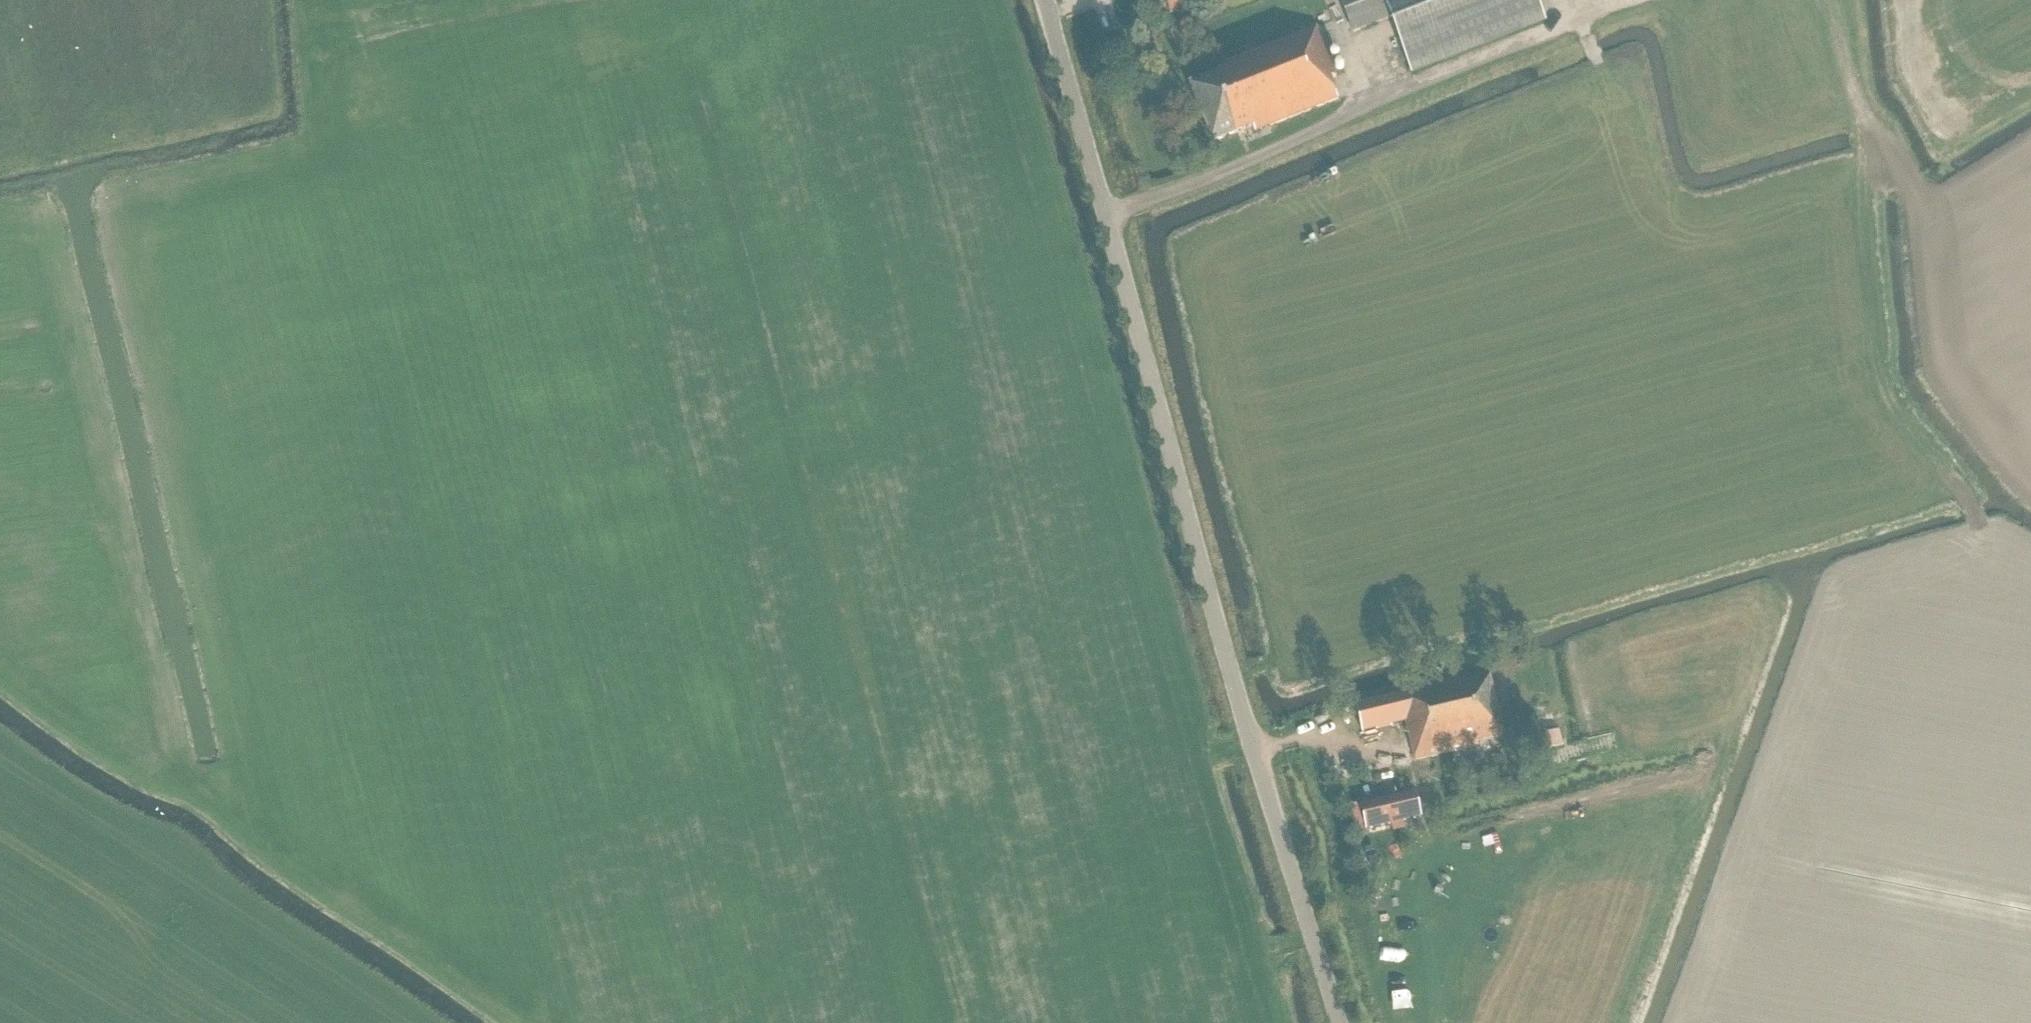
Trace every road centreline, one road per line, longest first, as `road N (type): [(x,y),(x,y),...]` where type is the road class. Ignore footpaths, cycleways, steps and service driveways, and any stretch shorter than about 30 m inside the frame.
road 1 (unclassified): [(1339,1022),(1255,755),(1044,0)]

